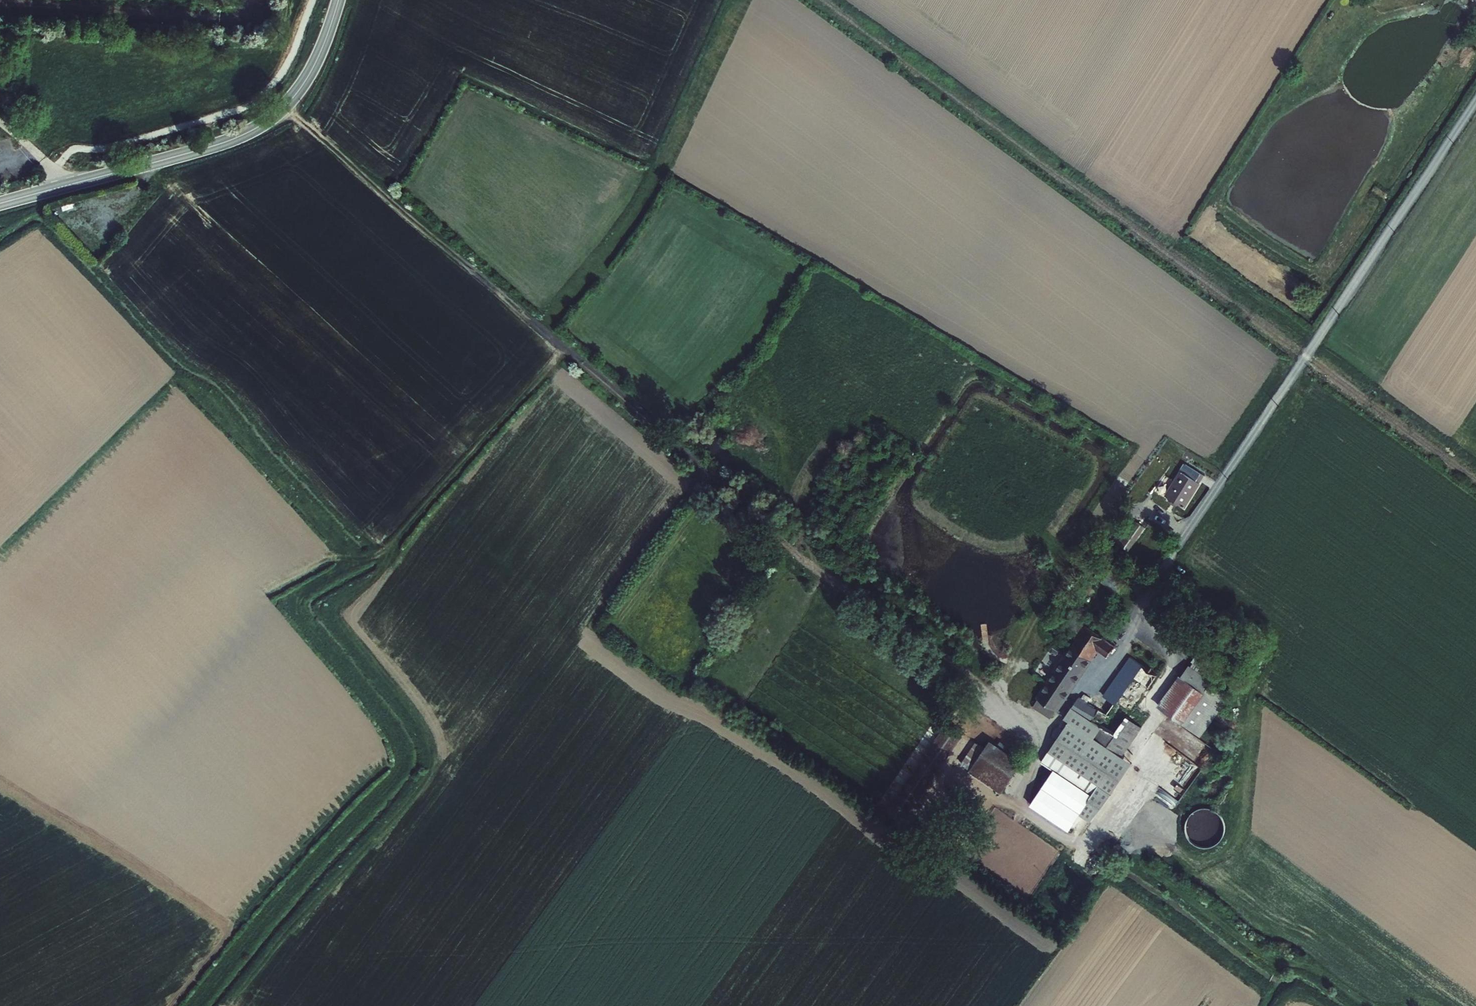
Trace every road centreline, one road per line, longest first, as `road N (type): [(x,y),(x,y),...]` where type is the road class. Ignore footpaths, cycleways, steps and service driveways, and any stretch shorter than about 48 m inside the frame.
road 1 (track): [(1190,540),(1145,510),(1124,509),(1098,528),(1004,692),(805,555),(287,107)]
road 2 (secondary): [(0,204),(260,127),(308,76),(338,0)]

